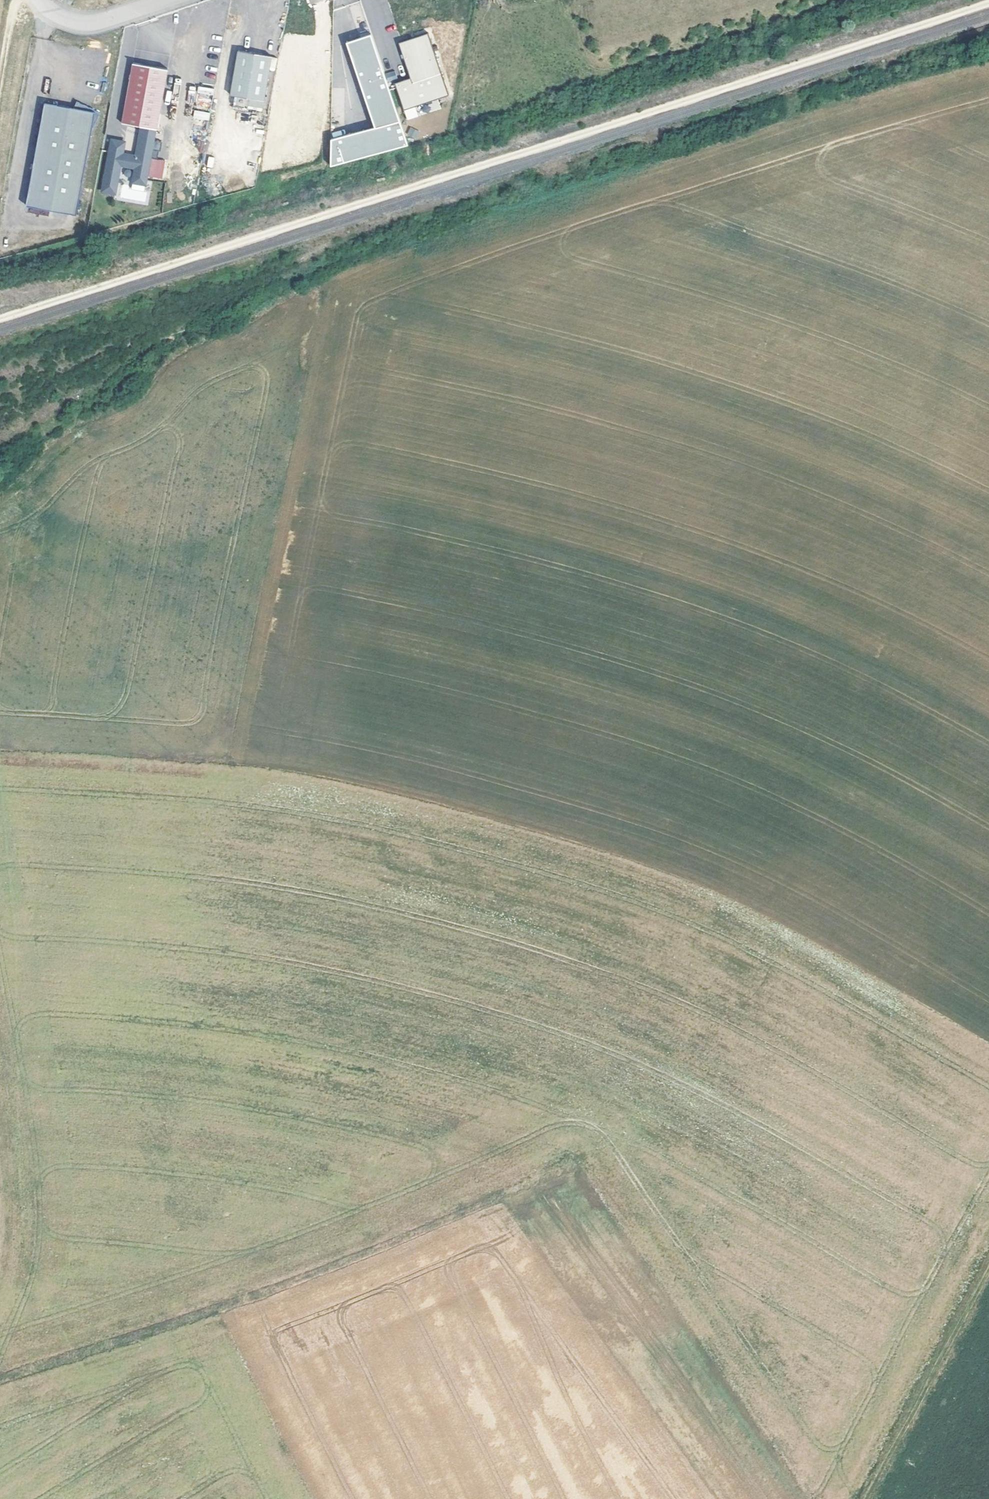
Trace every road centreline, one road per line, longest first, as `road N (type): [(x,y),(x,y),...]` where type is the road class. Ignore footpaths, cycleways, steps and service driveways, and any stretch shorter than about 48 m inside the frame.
road 1 (track): [(0,1377),(228,1304),(563,1169)]
road 2 (track): [(862,1498),(988,1264)]
road 3 (unclassified): [(40,0),(75,25),(102,26),(179,0)]

